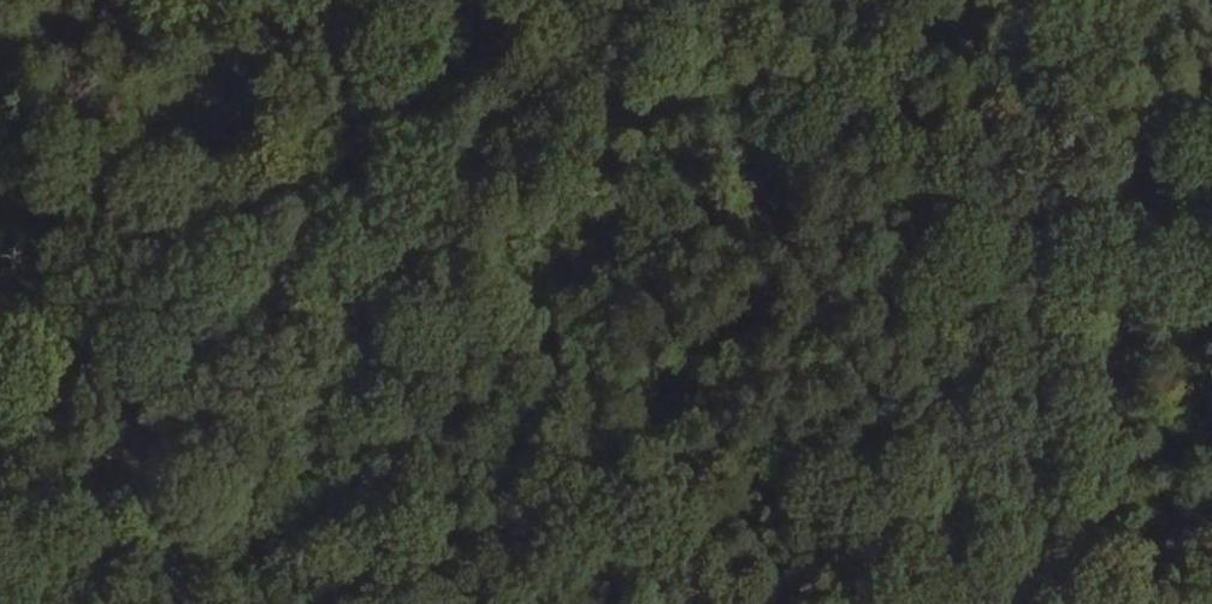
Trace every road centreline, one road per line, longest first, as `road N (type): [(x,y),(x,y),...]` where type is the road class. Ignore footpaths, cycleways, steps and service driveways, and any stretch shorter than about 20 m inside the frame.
road 1 (track): [(1176,0),(1085,603)]

